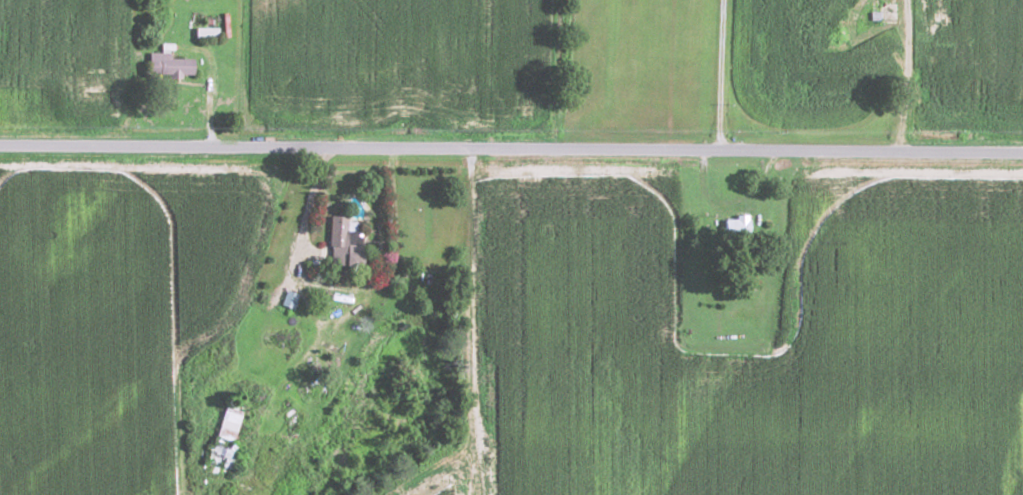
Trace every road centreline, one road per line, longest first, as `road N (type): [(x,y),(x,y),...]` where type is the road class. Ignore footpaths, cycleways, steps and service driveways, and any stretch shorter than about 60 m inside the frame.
road 1 (tertiary): [(0,146),(1022,153)]
road 2 (track): [(474,148),(472,494)]
road 3 (track): [(974,0),(978,152)]
road 4 (track): [(906,152),(907,0)]
road 5 (track): [(725,150),(726,0)]

